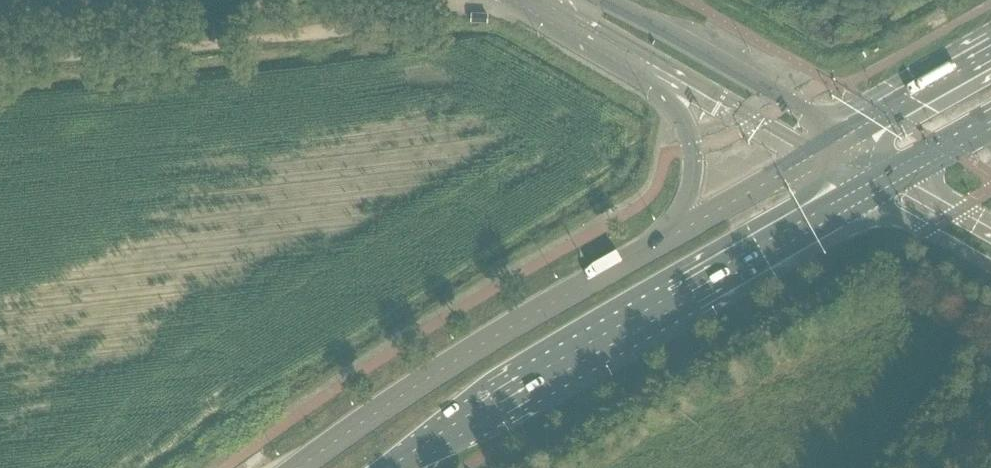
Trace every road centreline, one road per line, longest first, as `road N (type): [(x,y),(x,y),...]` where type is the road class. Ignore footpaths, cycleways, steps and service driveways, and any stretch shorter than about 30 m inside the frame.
road 1 (secondary): [(398,467),(869,197)]
road 2 (track): [(0,62),(277,40),(435,13),(452,0)]
road 3 (secondary): [(672,242),(438,375),(304,467)]
road 4 (unclassified): [(846,136),(616,8),(566,3)]
road 5 (secondary): [(654,73),(691,150),(689,194),(672,242)]
road 6 (unclassified): [(654,73),(806,161)]
road 7 (secondary): [(990,54),(846,136)]
road 8 (secondary): [(806,161),(672,242)]
road 9 (unclassified): [(869,197),(990,266)]

